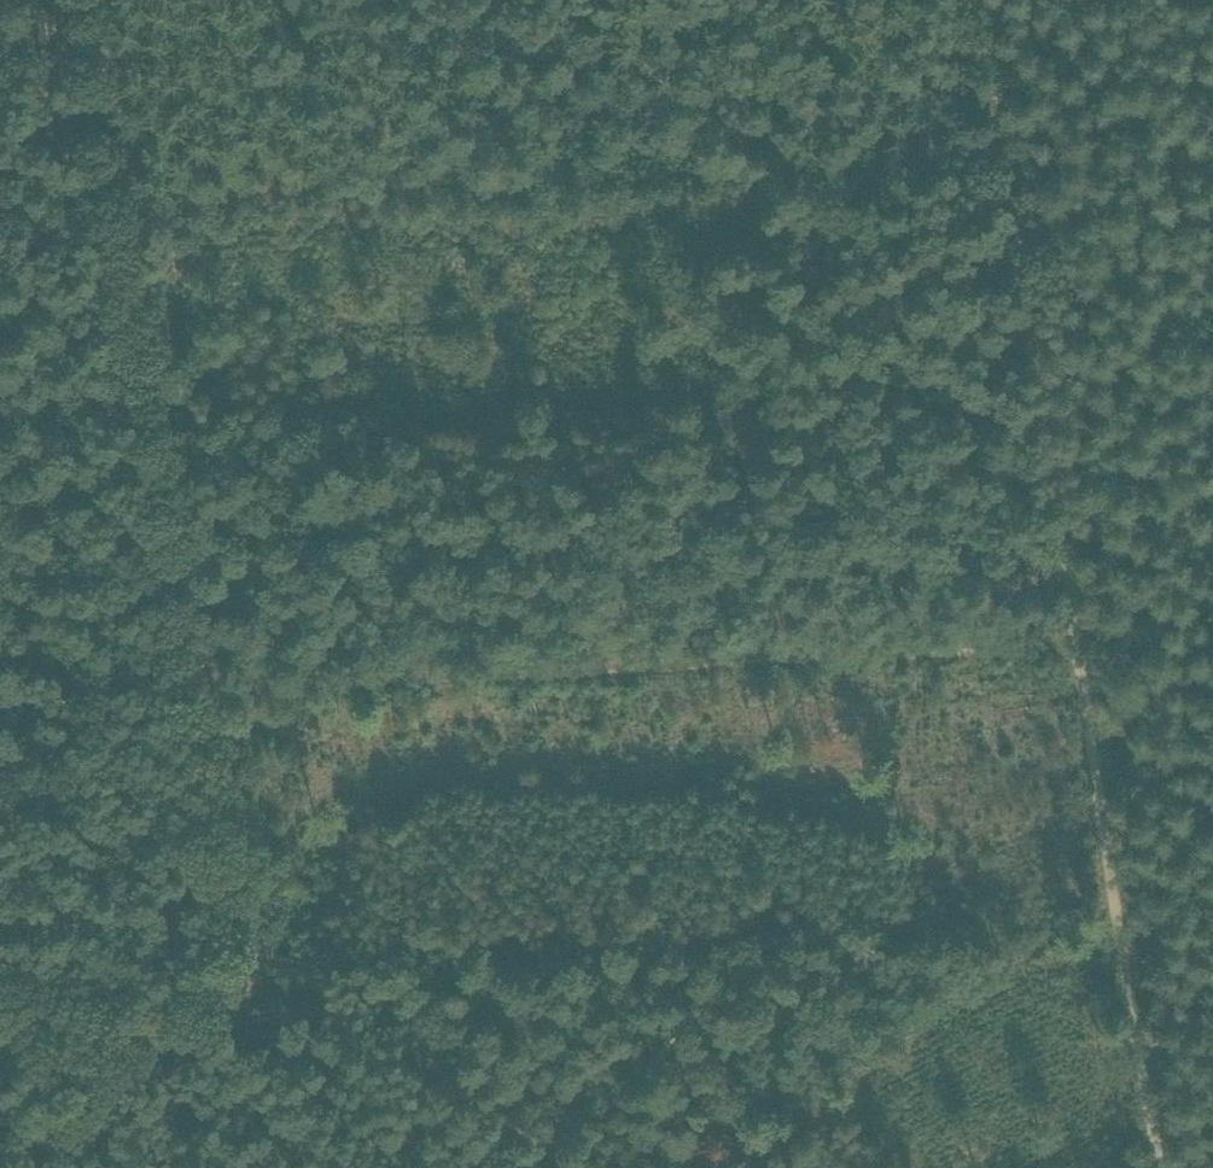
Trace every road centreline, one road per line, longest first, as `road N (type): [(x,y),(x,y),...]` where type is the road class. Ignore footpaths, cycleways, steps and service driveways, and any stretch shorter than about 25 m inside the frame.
road 1 (track): [(98,0),(204,660)]
road 2 (track): [(1075,644),(983,0)]
road 3 (track): [(211,690),(234,827),(267,955),(314,1013)]
road 4 (track): [(0,1005),(87,1024),(314,1013)]
road 5 (track): [(1158,1167),(1109,905)]
road 6 (track): [(1109,905),(1075,644)]
road 7 (track): [(314,1013),(358,1025),(452,1081),(520,1137)]
road 8 (track): [(0,661),(204,660)]

